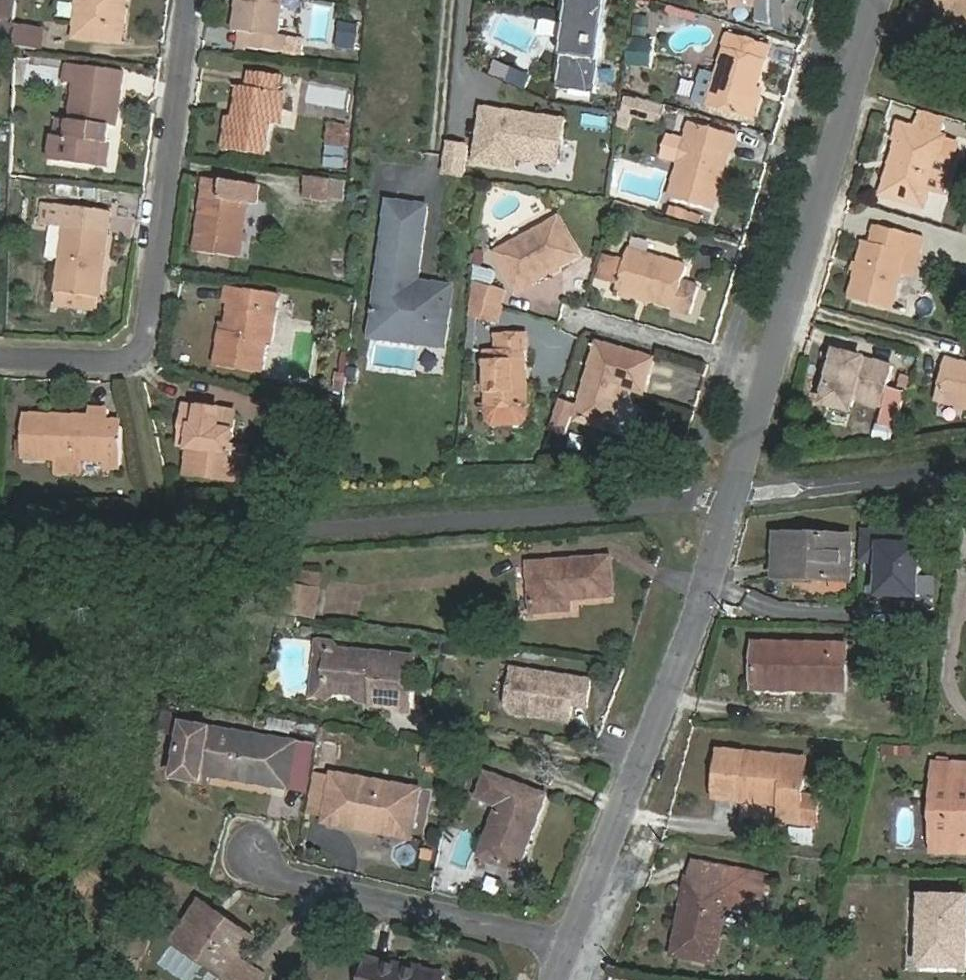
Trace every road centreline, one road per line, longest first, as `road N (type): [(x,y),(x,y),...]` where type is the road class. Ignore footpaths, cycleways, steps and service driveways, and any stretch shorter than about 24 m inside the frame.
road 1 (residential): [(566,945),(728,497),(869,0)]
road 2 (residential): [(188,0),(145,342),(127,358),(0,354)]
road 3 (residential): [(566,945),(276,877),(248,854)]

